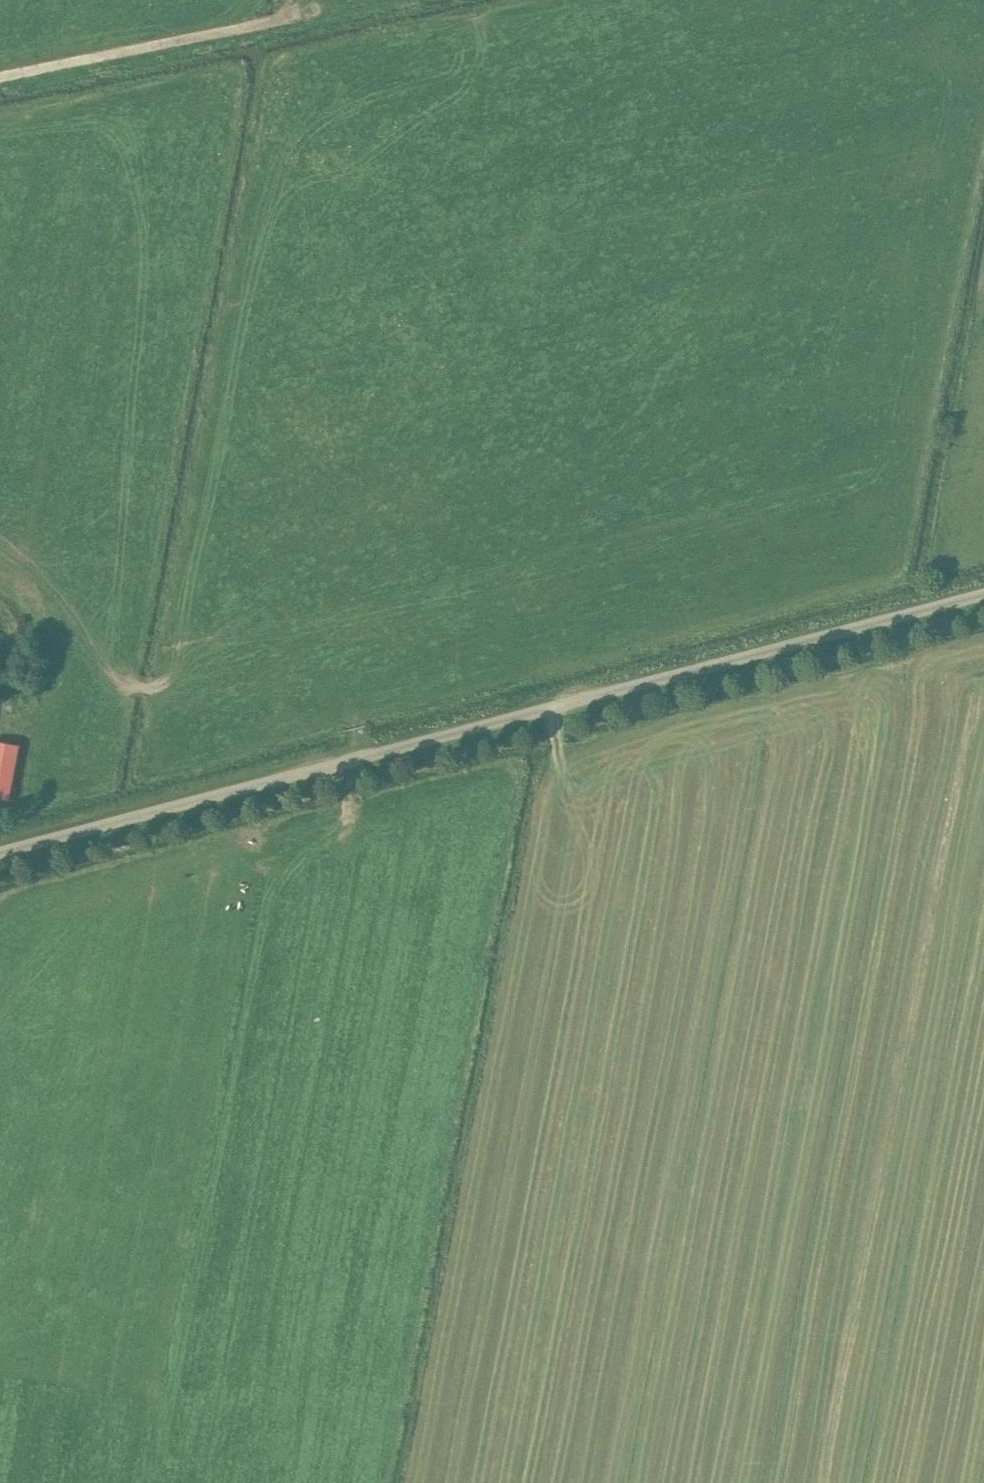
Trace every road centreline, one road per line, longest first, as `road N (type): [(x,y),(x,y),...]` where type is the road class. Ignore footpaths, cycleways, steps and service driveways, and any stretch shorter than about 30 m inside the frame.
road 1 (unclassified): [(0,855),(983,598)]

